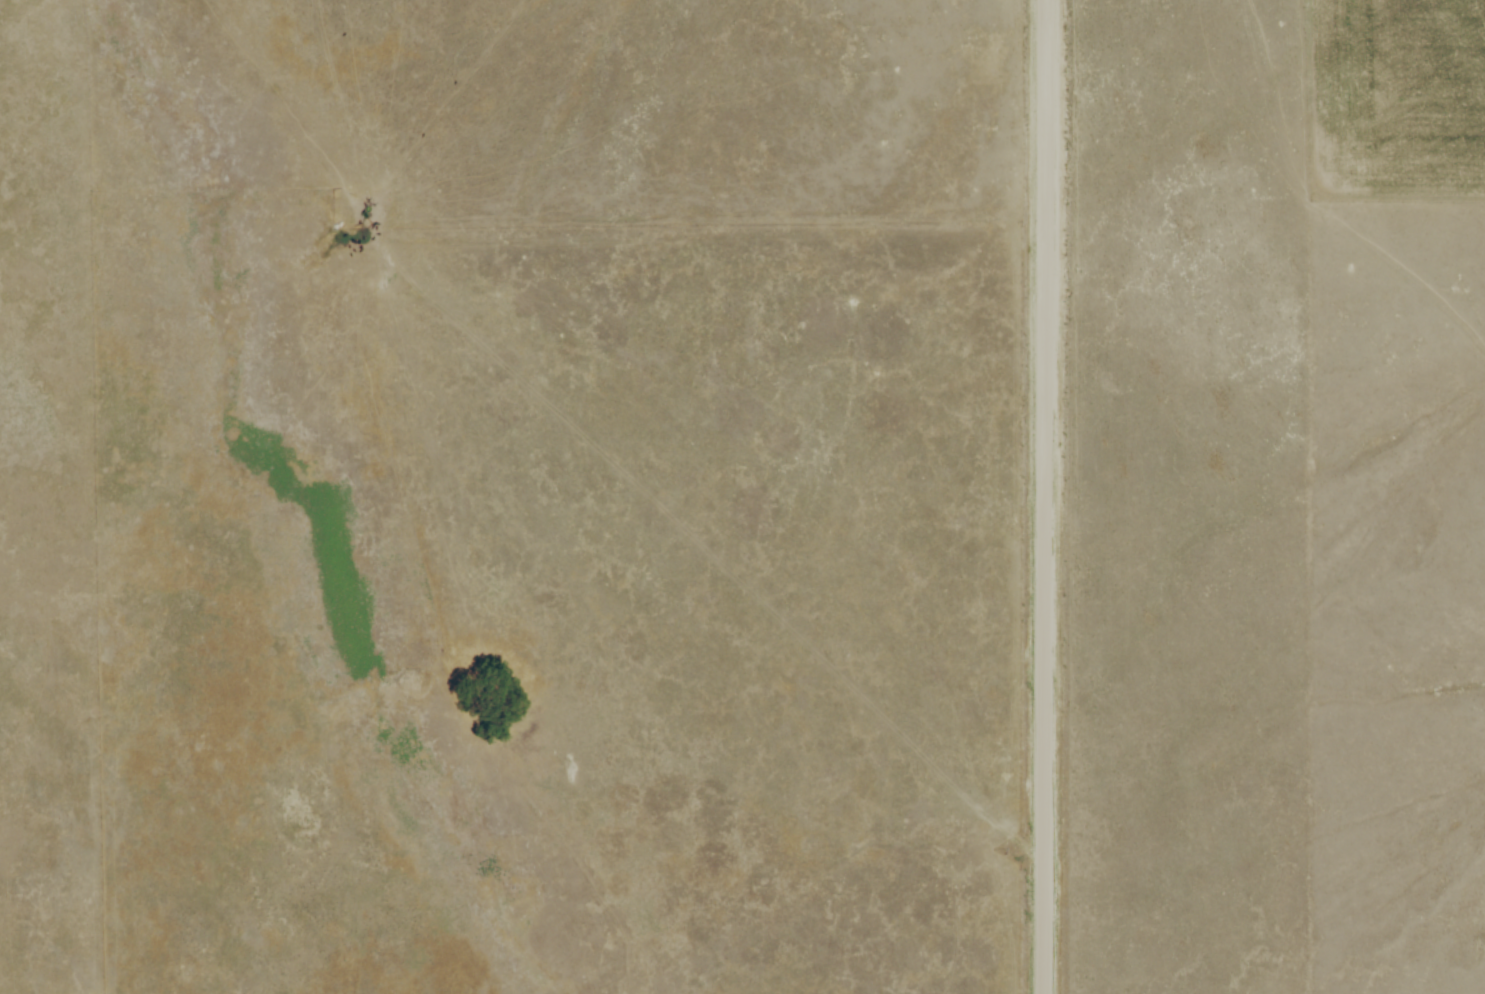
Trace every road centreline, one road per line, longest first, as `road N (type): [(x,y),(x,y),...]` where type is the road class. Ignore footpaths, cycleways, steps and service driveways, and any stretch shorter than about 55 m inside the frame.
road 1 (residential): [(1049,0),(1046,993)]

